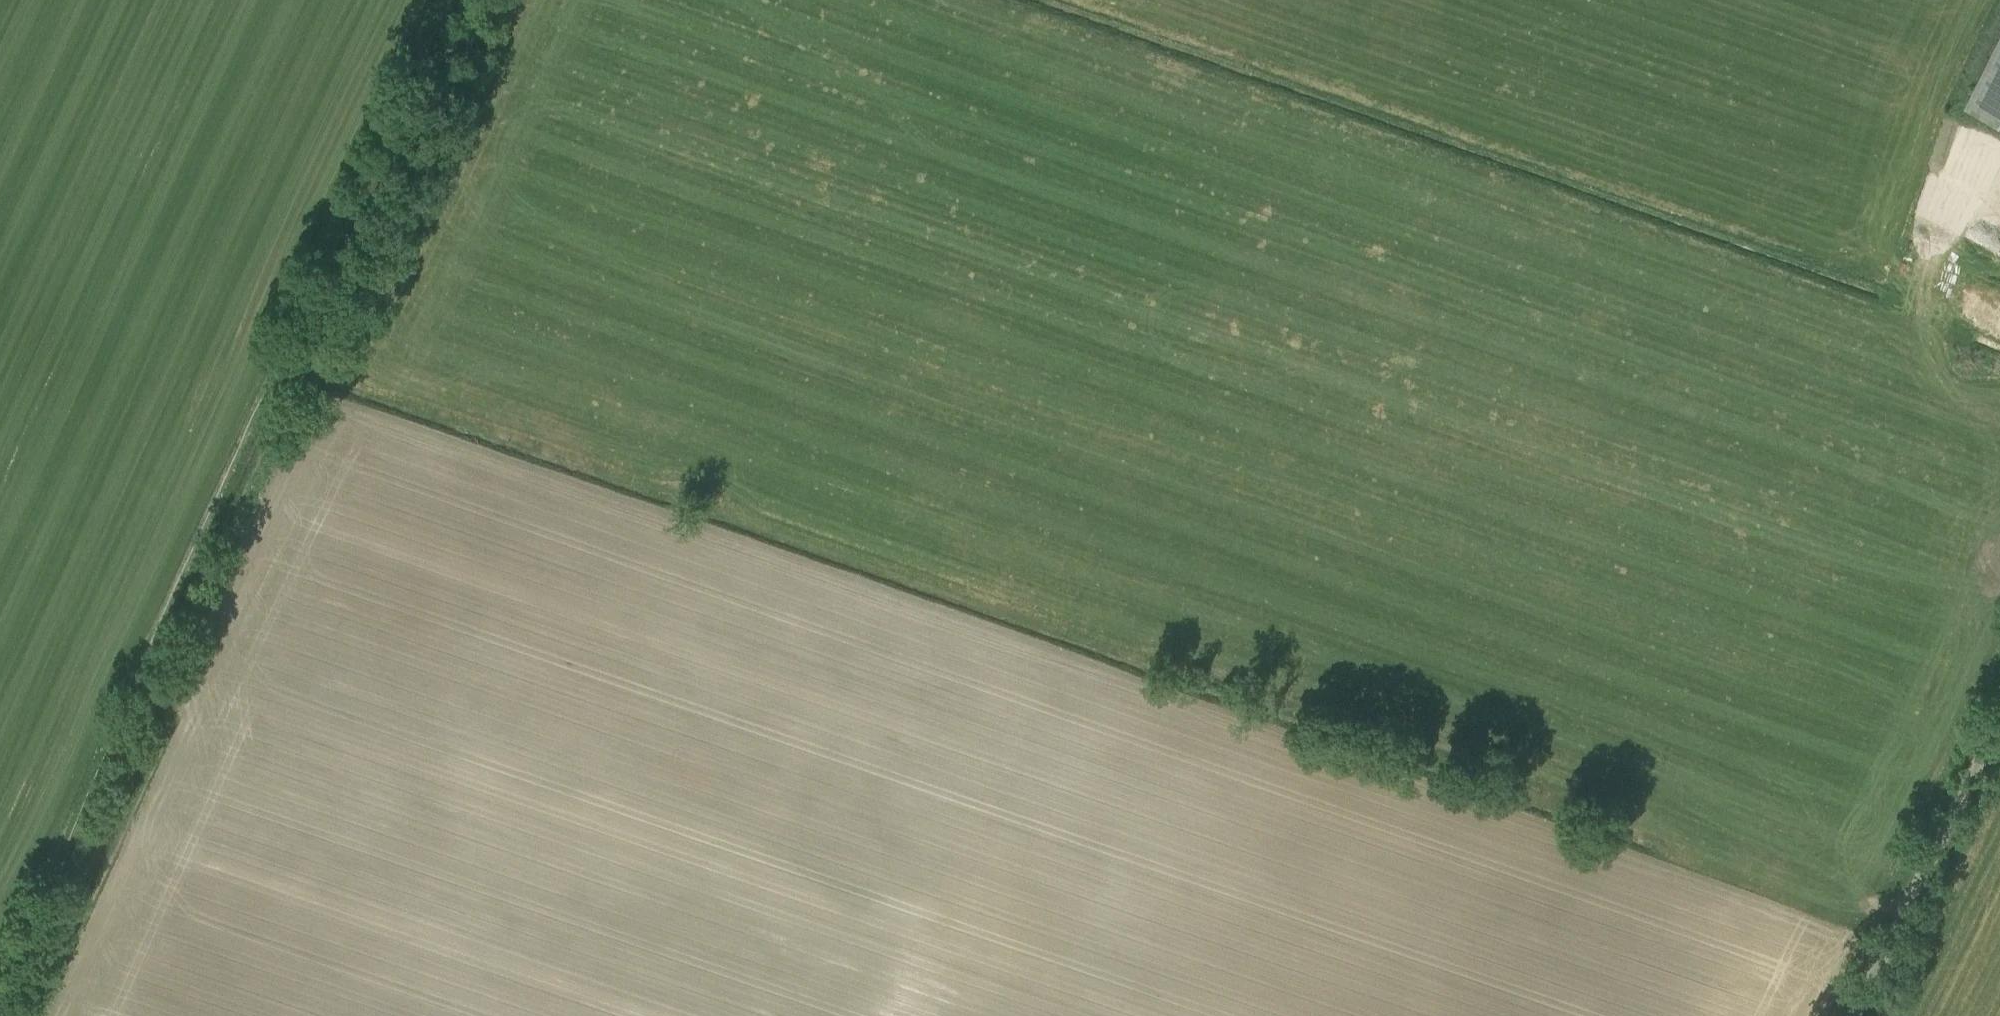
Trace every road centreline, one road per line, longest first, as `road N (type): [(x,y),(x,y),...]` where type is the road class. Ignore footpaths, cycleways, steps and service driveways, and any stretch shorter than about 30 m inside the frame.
road 1 (unclassified): [(1851,1015),(1999,717)]
road 2 (track): [(126,723),(0,998)]

